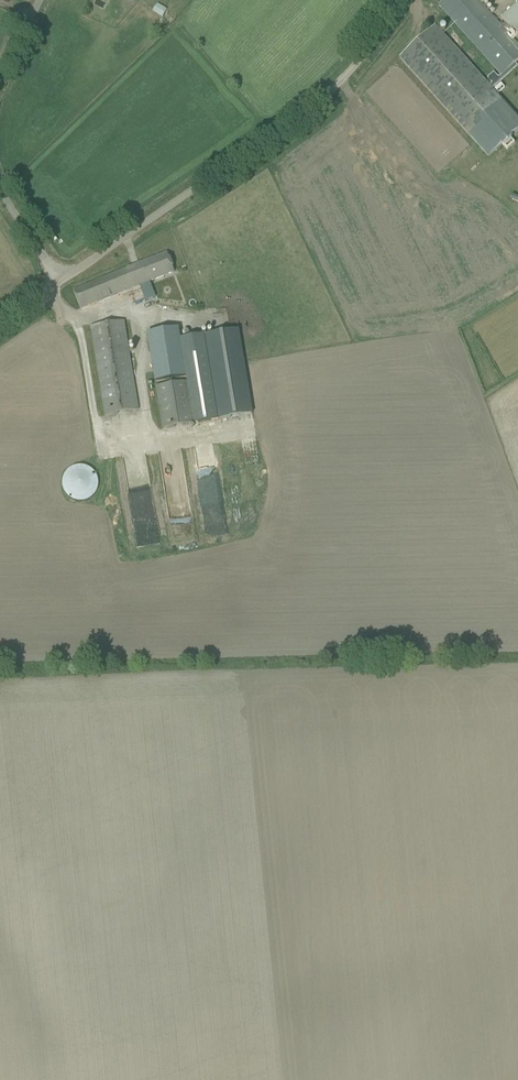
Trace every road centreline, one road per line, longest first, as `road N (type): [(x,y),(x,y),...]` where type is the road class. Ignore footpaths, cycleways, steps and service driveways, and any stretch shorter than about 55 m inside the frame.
road 1 (unclassified): [(0,195),(51,286),(322,102),(409,0)]

